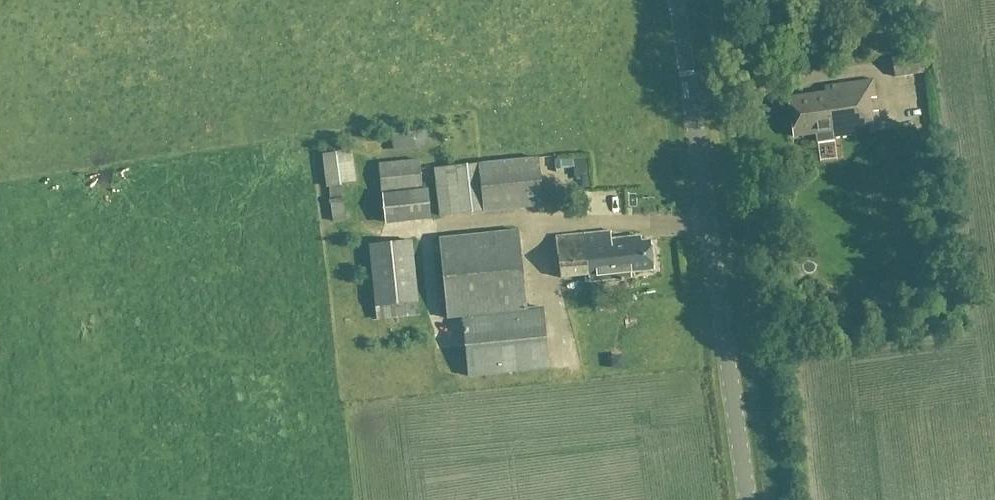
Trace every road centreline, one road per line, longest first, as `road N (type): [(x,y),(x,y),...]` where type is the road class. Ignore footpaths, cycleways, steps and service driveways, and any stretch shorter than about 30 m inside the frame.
road 1 (unclassified): [(745,499),(672,0)]

